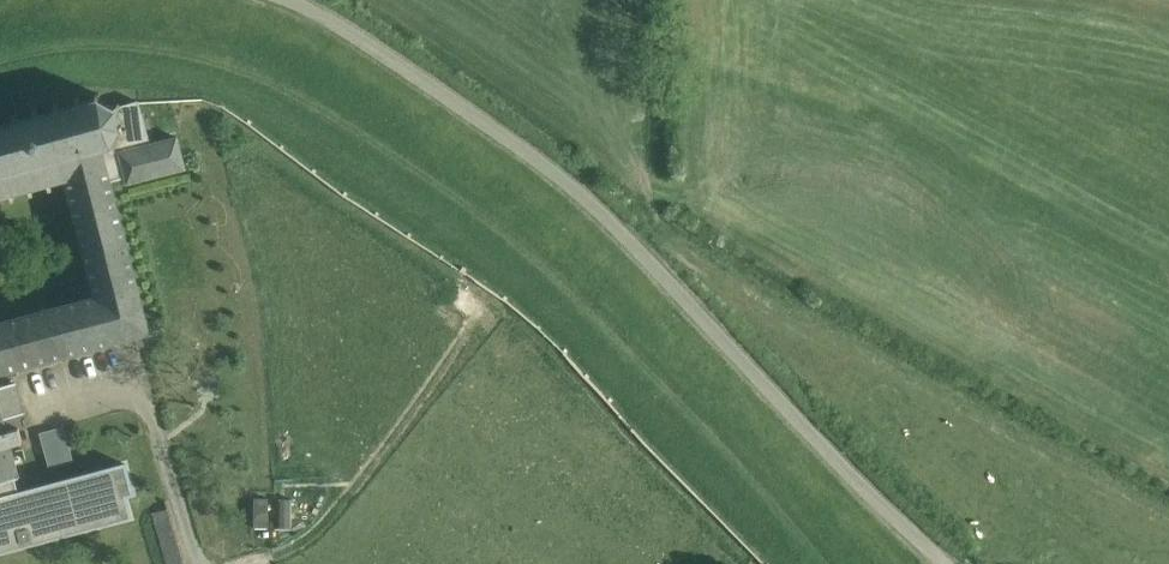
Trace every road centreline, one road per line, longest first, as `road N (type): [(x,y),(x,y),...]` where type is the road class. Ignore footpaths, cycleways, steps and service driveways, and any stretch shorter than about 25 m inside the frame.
road 1 (track): [(830,563),(545,264),(396,154),(239,68),(161,47),(59,45),(0,57)]
road 2 (unclassified): [(949,563),(864,489),(590,202),(402,65),(288,0)]
road 3 (track): [(273,558),(351,492),(487,295),(330,193)]

